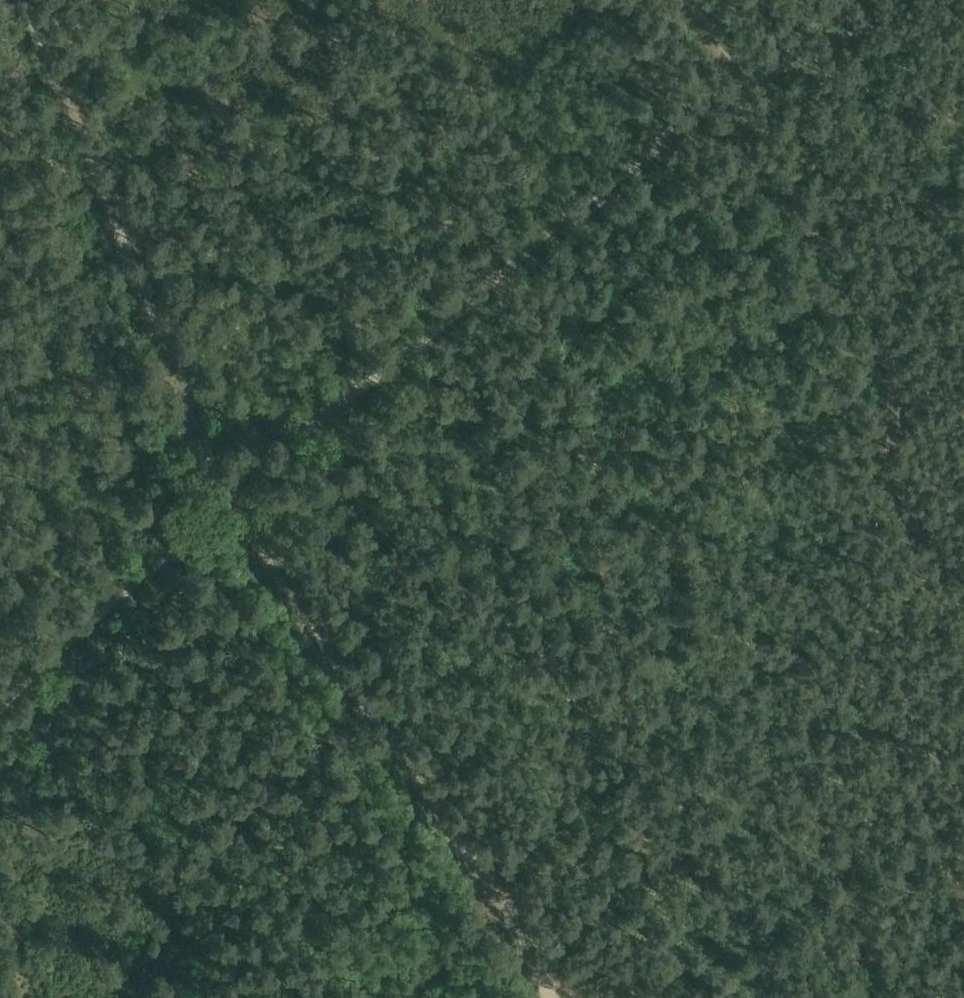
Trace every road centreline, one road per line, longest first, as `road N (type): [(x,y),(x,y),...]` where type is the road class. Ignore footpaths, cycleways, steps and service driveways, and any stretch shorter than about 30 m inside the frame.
road 1 (track): [(891,0),(832,47),(738,78),(226,500)]
road 2 (track): [(963,584),(895,480),(893,367),(878,329),(748,147),(738,78),(694,0)]
road 3 (track): [(226,500),(564,997)]
road 4 (track): [(22,0),(226,500)]
road 5 (track): [(226,500),(0,708)]

